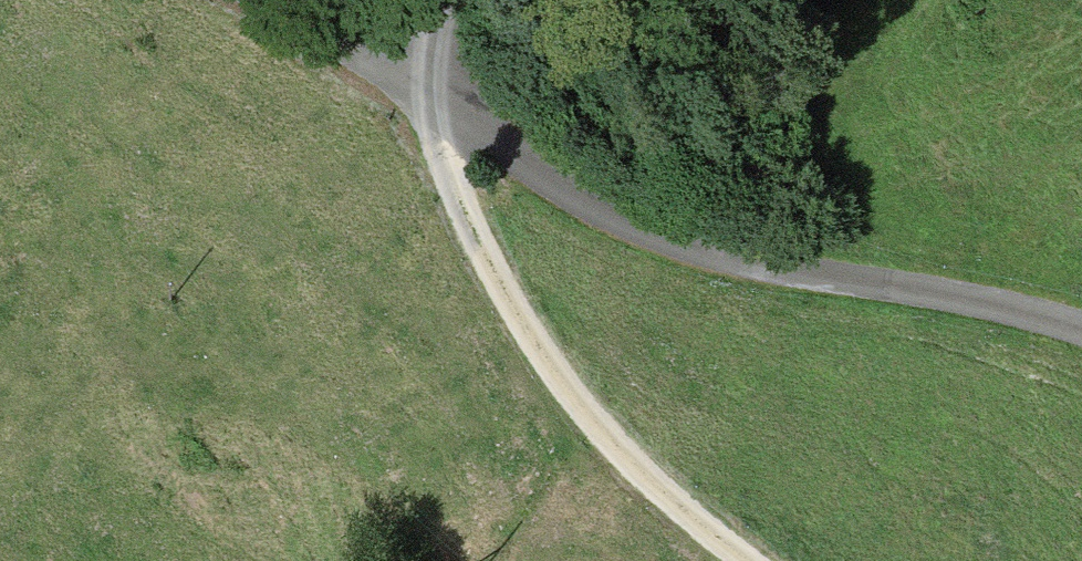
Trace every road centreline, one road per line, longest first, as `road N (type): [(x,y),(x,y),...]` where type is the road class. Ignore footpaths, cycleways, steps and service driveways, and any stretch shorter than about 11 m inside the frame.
road 1 (track): [(1081,333),(1009,307),(627,230),(430,84)]
road 2 (track): [(736,560),(646,488),(537,359),(440,174),(430,84)]
road 3 (track): [(430,84),(279,0)]

